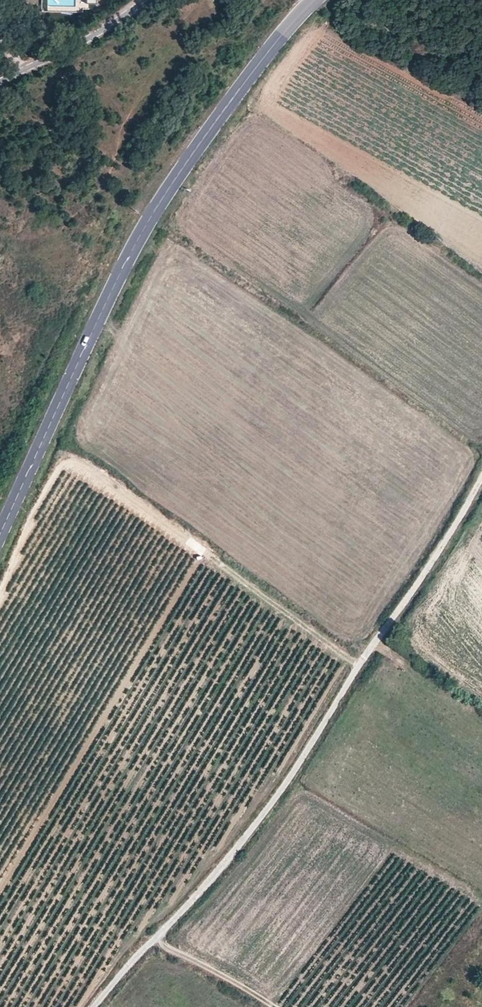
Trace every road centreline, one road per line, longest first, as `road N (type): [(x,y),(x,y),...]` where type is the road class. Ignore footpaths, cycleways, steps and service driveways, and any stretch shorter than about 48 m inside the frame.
road 1 (track): [(95,1006),(303,784),(481,500)]
road 2 (secondary): [(0,531),(141,233),(315,0)]
road 3 (residential): [(0,78),(149,0)]

